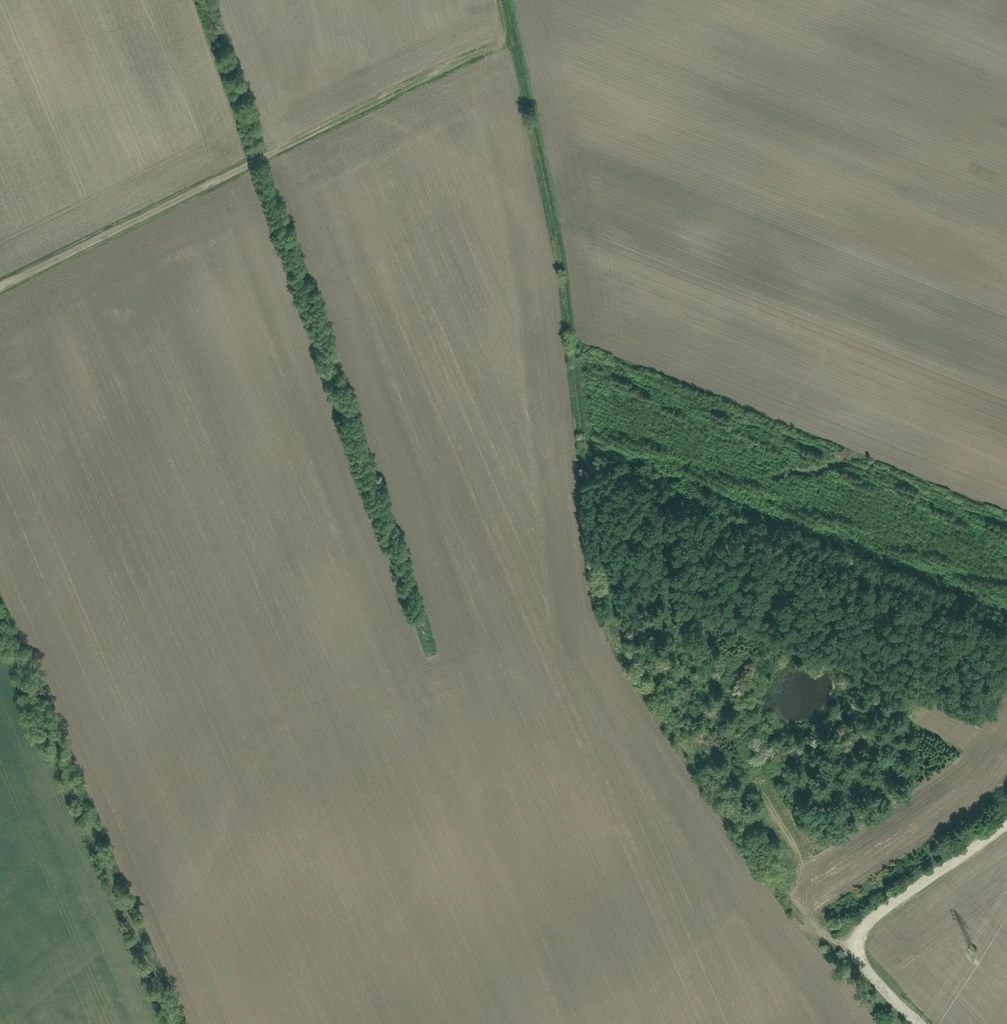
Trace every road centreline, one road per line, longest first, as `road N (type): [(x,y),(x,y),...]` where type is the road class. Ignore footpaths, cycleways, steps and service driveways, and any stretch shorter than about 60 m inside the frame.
road 1 (track): [(0,290),(507,41)]
road 2 (track): [(920,1023),(863,963),(857,932),(1006,823)]

